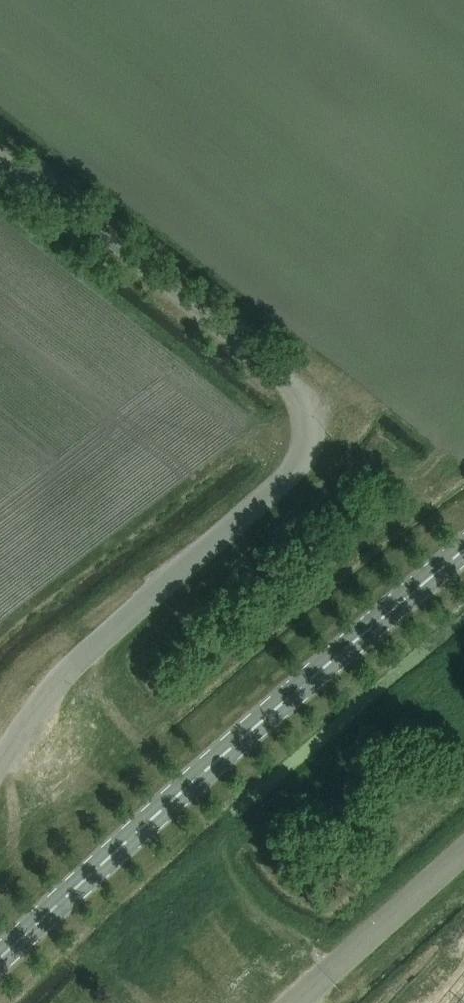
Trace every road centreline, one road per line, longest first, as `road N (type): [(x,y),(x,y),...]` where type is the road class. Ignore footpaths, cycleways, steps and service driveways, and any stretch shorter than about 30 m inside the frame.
road 1 (unclassified): [(0,762),(39,697),(325,443),(316,390),(0,145)]
road 2 (primary): [(0,961),(463,551)]
road 3 (tertiary): [(463,855),(305,1002)]

